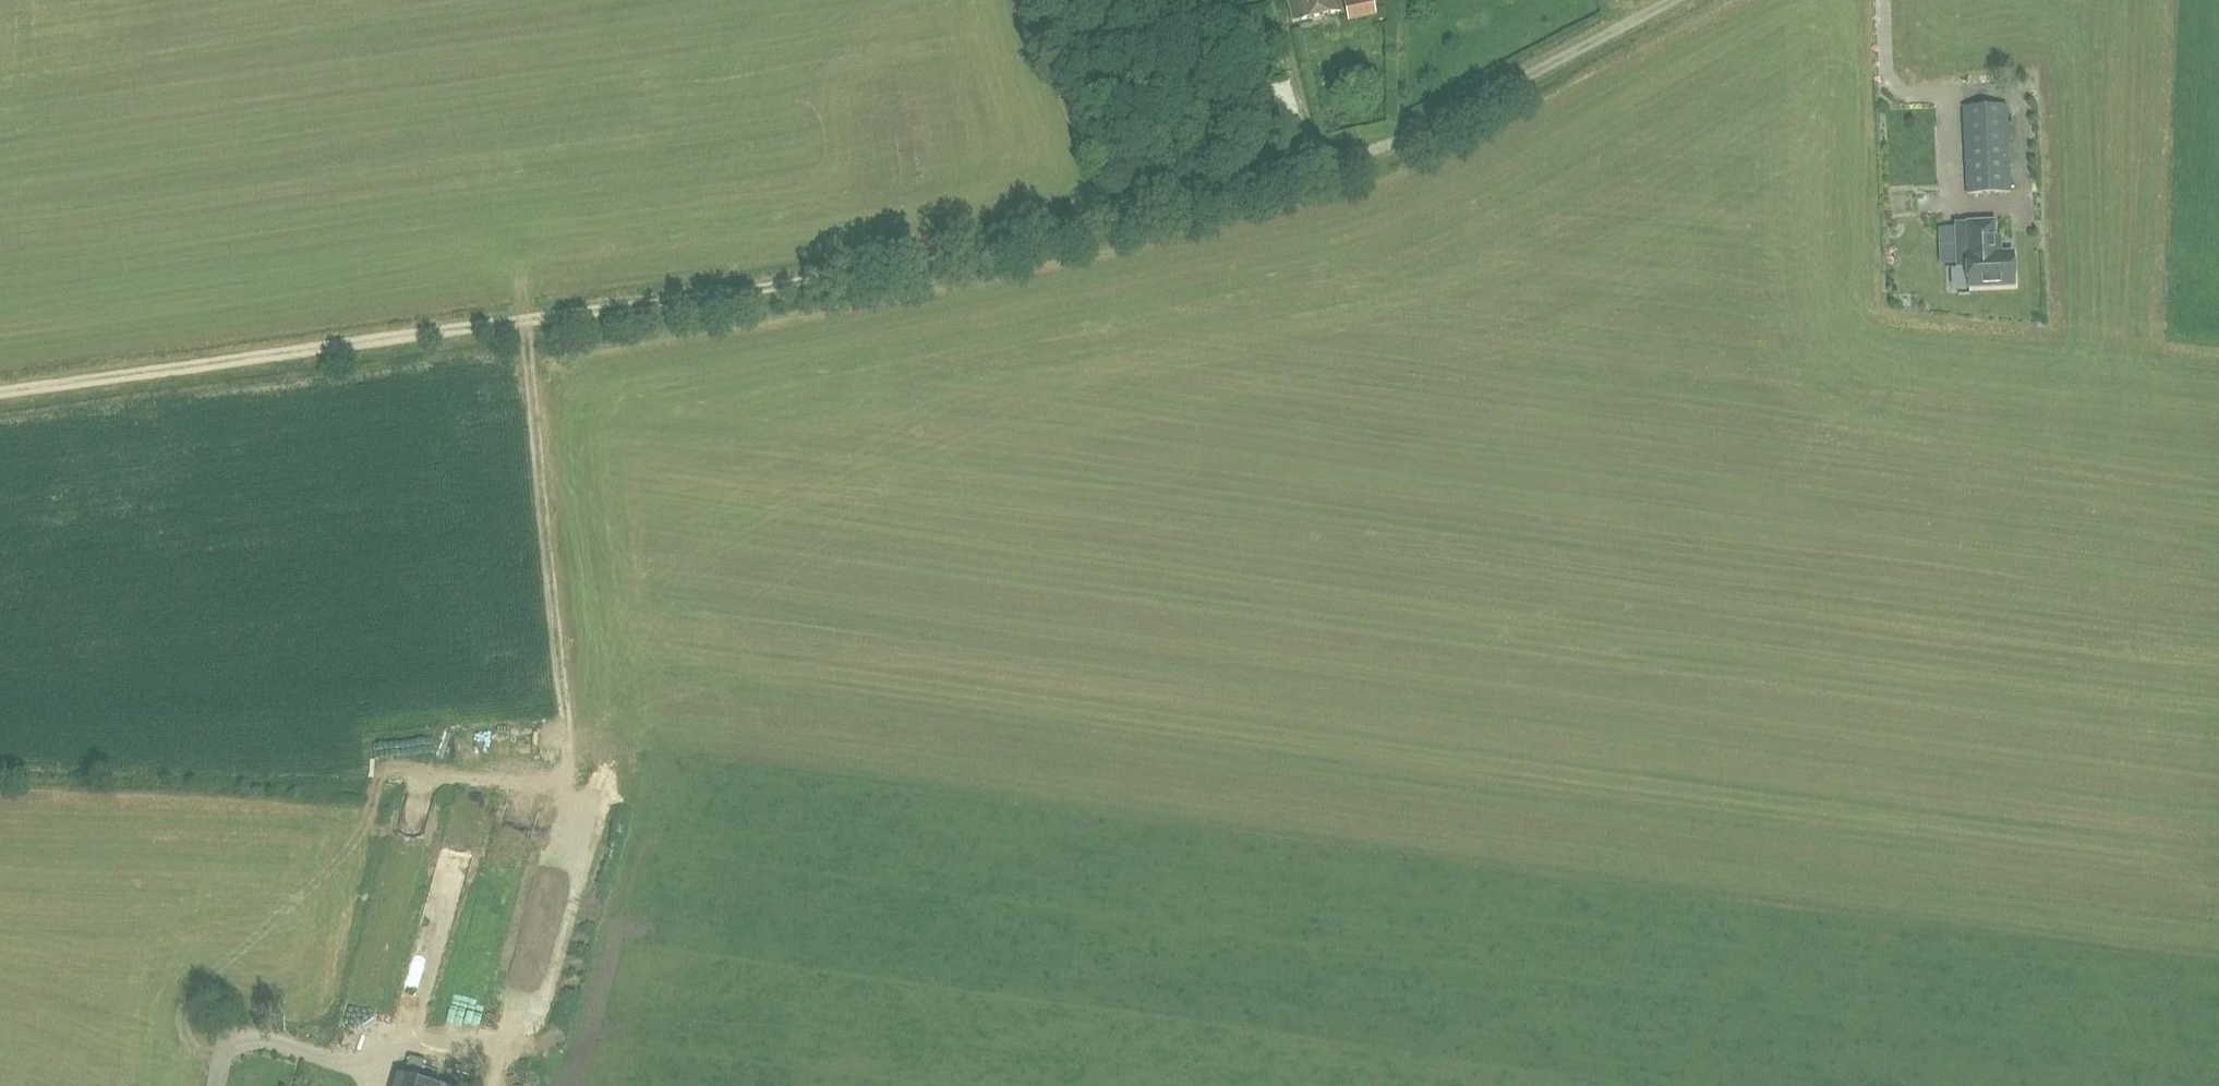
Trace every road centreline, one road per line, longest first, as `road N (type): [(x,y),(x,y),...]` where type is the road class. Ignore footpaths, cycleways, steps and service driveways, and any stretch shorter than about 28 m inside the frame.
road 1 (track): [(0,394),(782,285),(1296,172)]
road 2 (unclassified): [(1296,172),(1379,149),(1668,0)]

